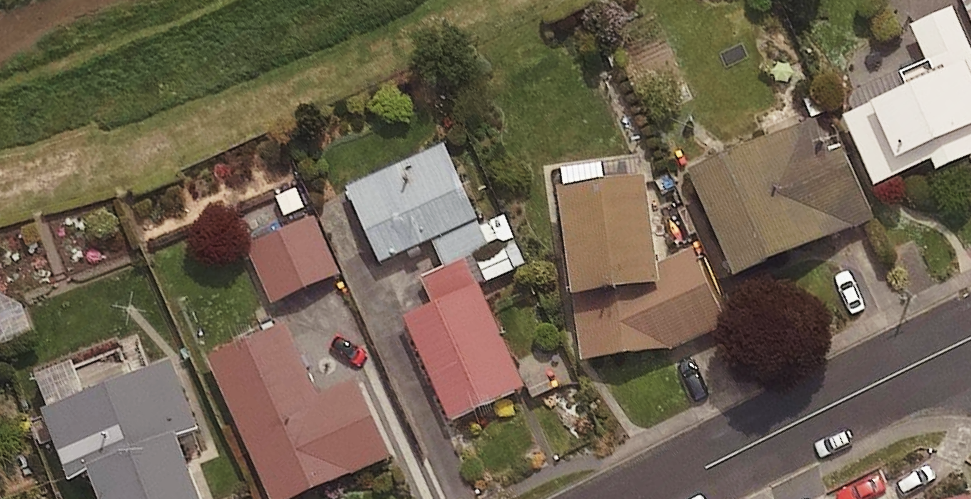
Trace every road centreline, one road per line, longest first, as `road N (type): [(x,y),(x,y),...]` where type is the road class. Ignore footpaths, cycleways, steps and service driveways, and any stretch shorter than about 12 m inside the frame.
road 1 (residential): [(970,340),(649,498)]

